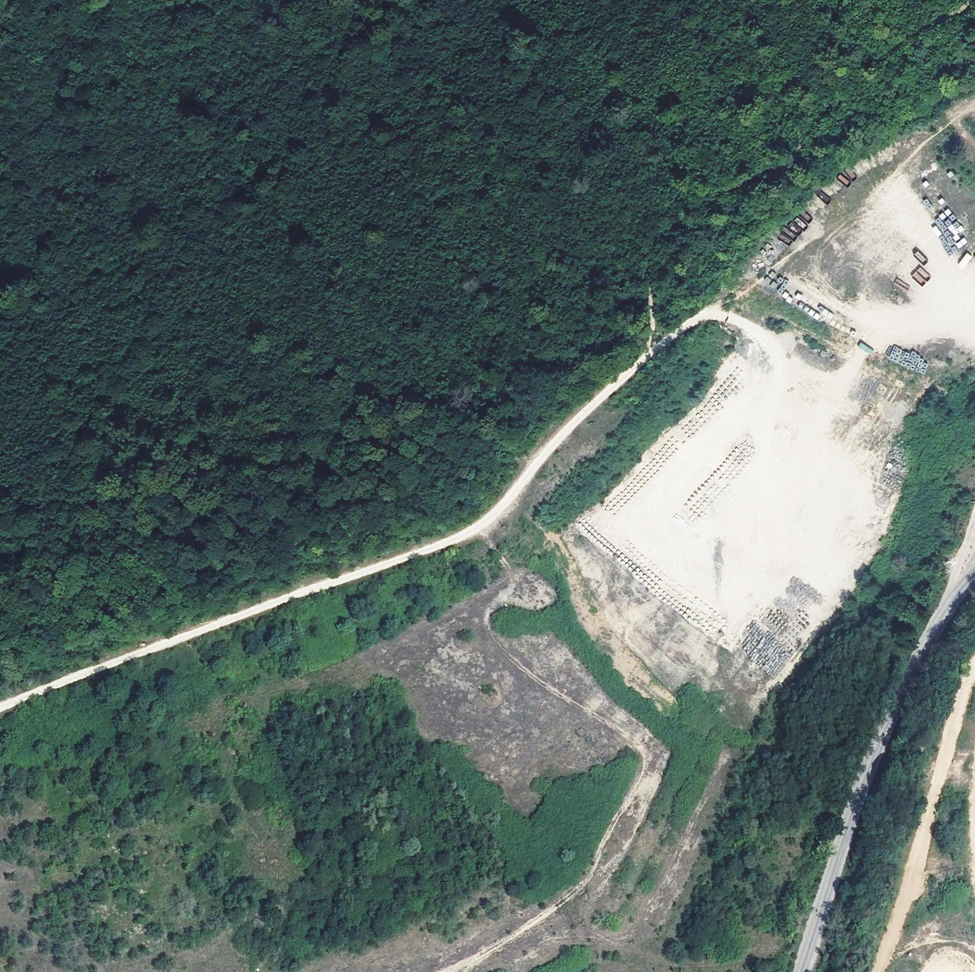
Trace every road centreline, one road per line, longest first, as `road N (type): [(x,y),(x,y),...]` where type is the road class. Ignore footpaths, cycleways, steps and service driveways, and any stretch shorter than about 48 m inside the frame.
road 1 (track): [(0,646),(483,443),(535,379),(641,283),(678,216),(782,167),(959,0)]
road 2 (unclassified): [(801,971),(881,730),(974,575)]

